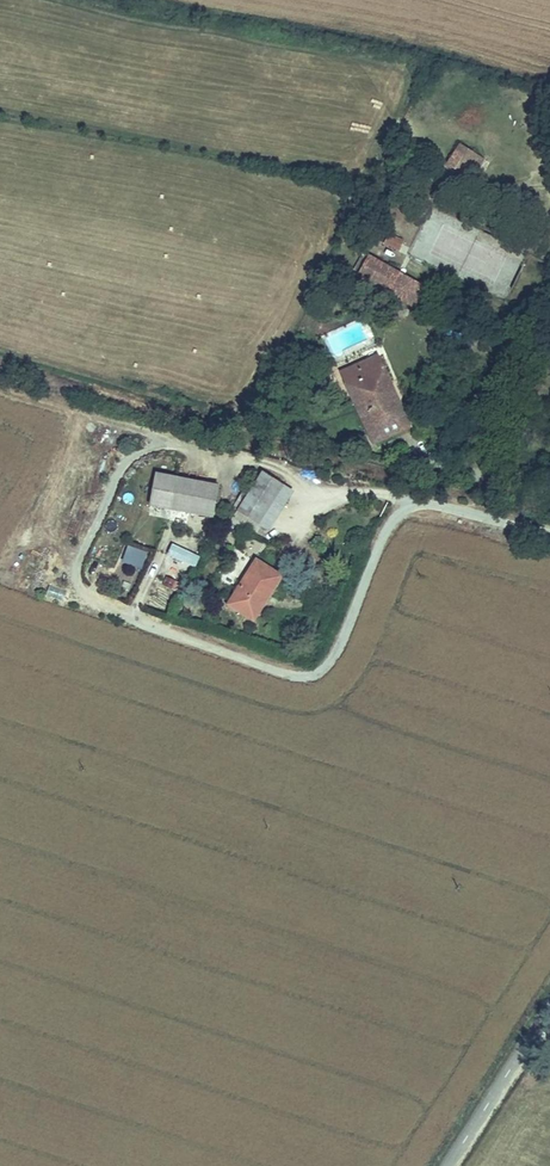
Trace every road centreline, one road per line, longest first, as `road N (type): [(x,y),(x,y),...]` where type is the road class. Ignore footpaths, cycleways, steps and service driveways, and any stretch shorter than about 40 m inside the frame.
road 1 (tertiary): [(449,1165),(549,1007)]
road 2 (track): [(0,387),(154,434),(165,445)]

